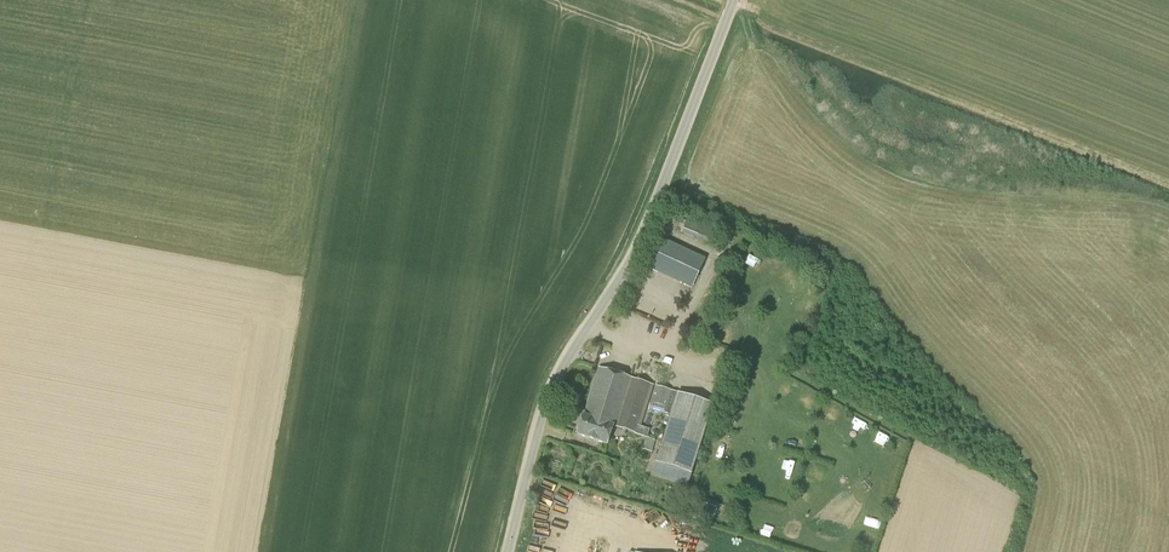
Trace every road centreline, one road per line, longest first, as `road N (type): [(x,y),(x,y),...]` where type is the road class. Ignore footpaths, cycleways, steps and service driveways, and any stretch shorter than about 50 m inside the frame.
road 1 (unclassified): [(507,551),(542,415),(635,255),(733,0)]

